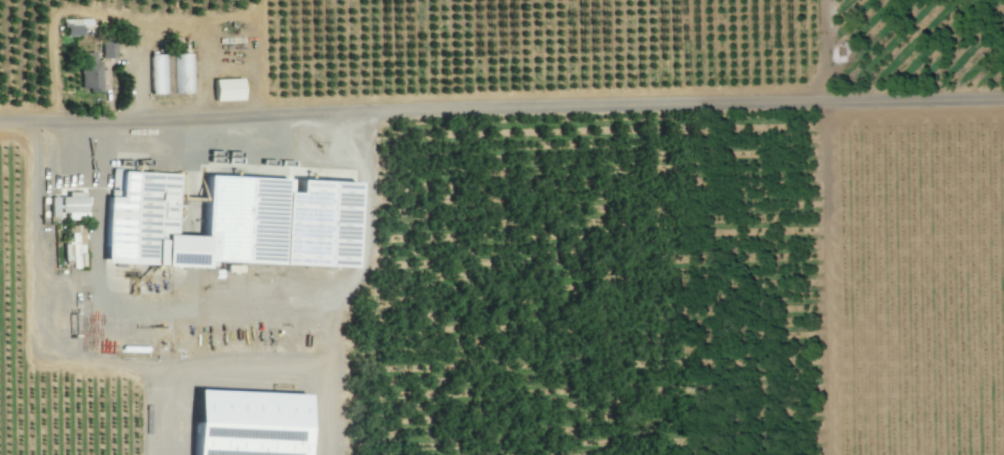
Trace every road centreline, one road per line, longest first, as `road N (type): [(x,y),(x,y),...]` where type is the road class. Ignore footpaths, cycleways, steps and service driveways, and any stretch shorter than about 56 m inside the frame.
road 1 (residential): [(0,127),(1003,101)]

